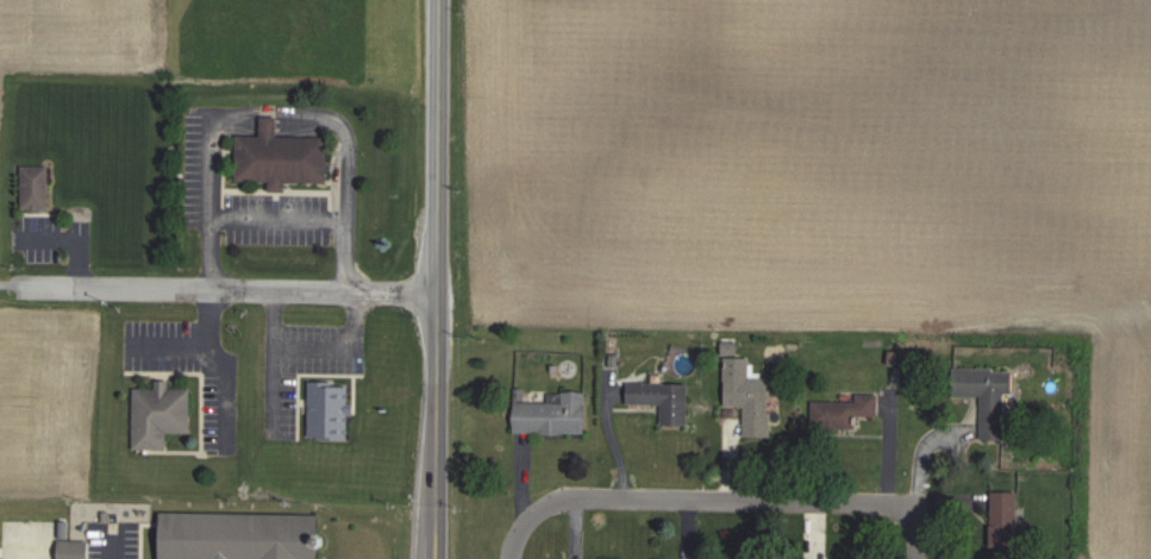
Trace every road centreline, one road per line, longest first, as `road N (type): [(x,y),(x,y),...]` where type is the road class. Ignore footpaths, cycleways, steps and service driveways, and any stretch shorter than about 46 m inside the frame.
road 1 (primary): [(429,558),(433,0)]
road 2 (residential): [(896,513),(555,503),(520,525),(510,558)]
road 3 (residential): [(436,293),(55,293)]

